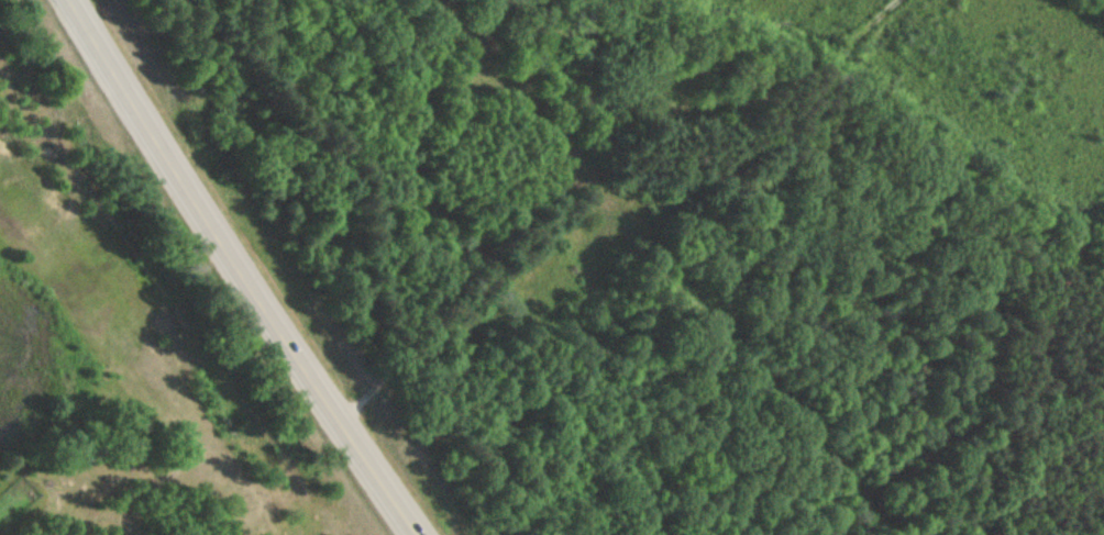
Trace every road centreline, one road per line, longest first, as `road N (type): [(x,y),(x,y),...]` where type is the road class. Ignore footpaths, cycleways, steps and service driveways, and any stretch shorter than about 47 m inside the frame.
road 1 (primary): [(422,534),(73,0)]

